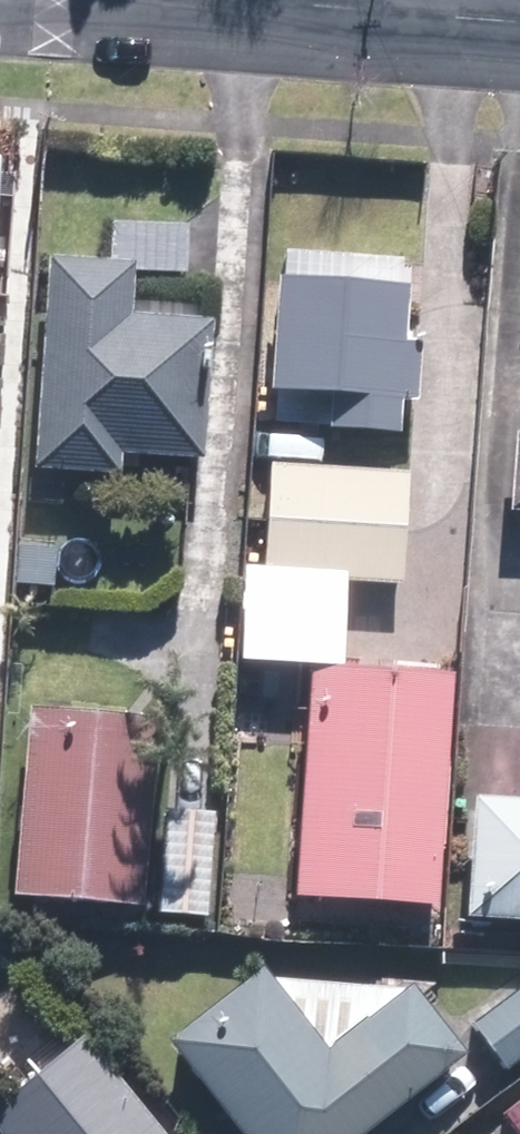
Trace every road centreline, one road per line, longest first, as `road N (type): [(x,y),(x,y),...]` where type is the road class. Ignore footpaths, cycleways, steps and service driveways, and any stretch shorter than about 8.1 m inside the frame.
road 1 (residential): [(262,0),(519,17)]

